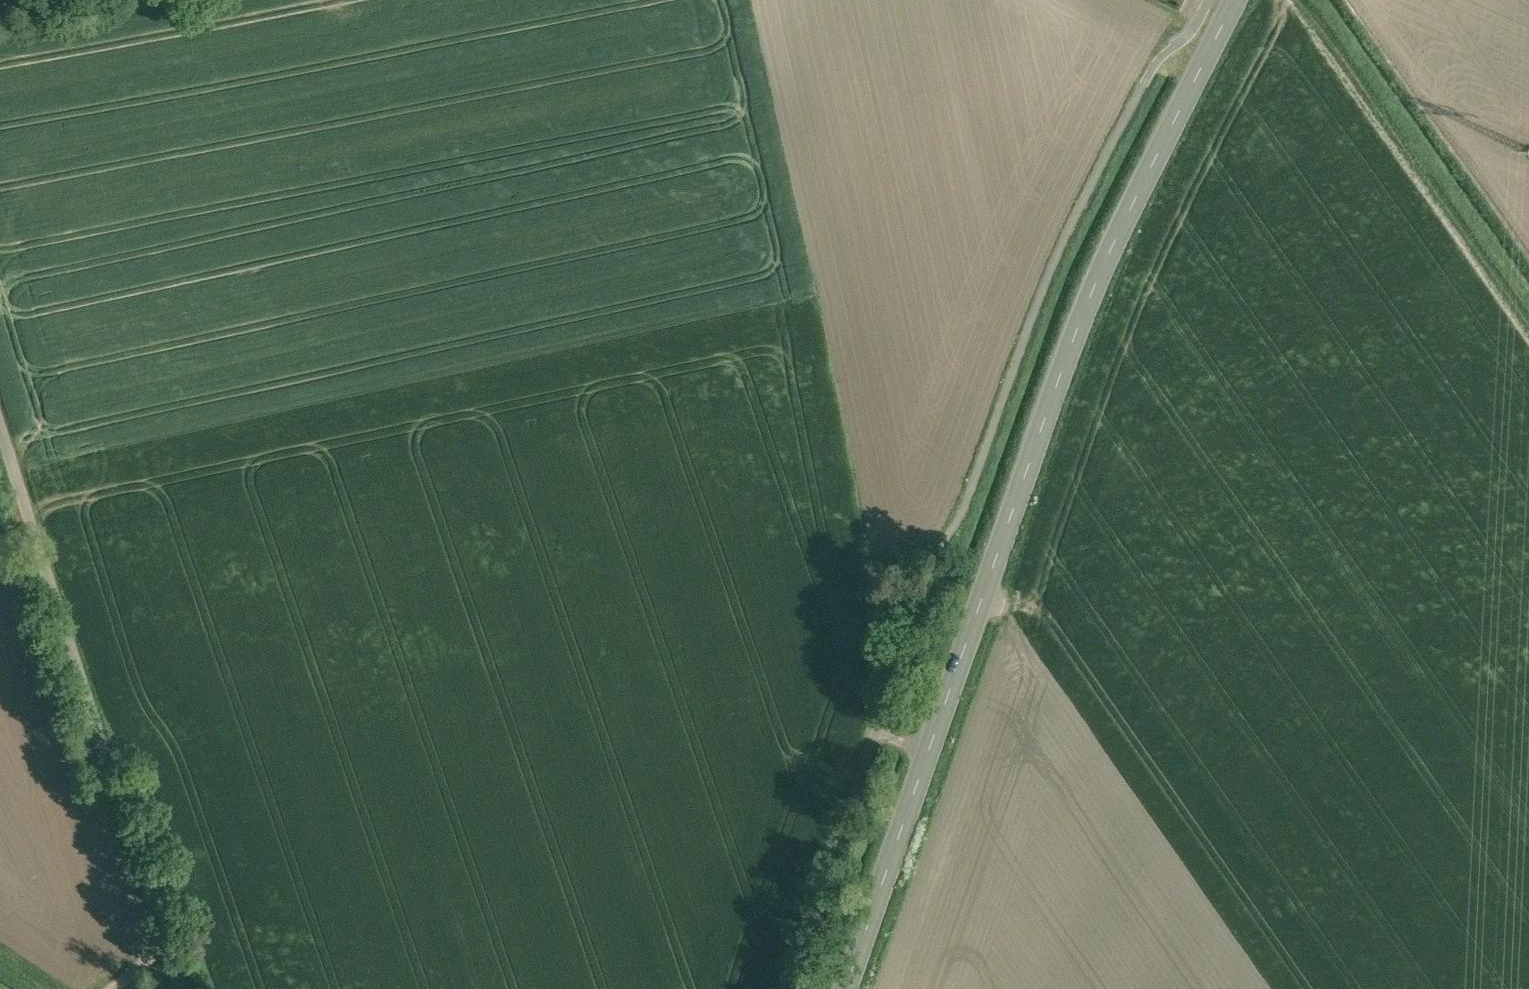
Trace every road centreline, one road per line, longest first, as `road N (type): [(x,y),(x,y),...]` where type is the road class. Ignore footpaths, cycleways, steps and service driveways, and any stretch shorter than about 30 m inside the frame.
road 1 (tertiary): [(1238,0),(1087,310),(845,988)]
road 2 (unclassified): [(0,423),(167,955)]

